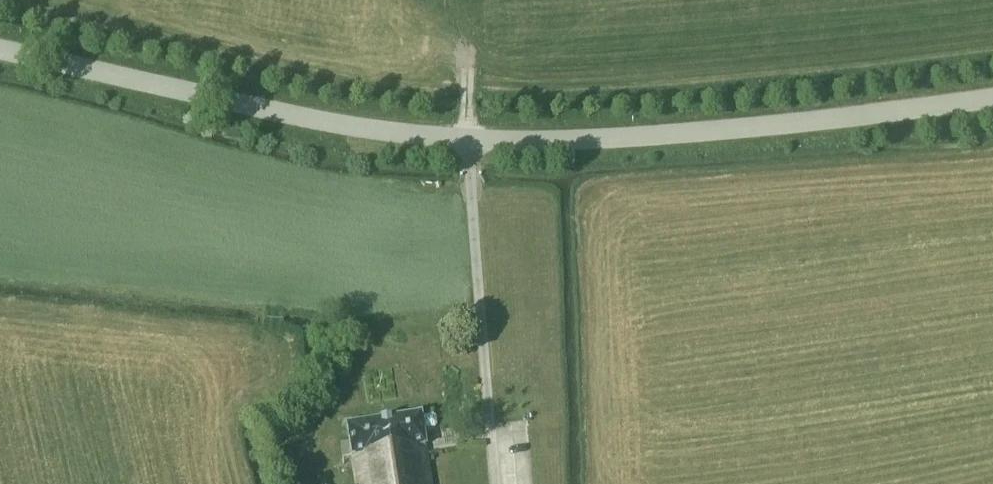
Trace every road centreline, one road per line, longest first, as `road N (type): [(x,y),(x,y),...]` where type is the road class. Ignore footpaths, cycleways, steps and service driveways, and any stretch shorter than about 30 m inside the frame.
road 1 (tertiary): [(0,48),(353,125),(503,139),(729,128),(992,96)]

